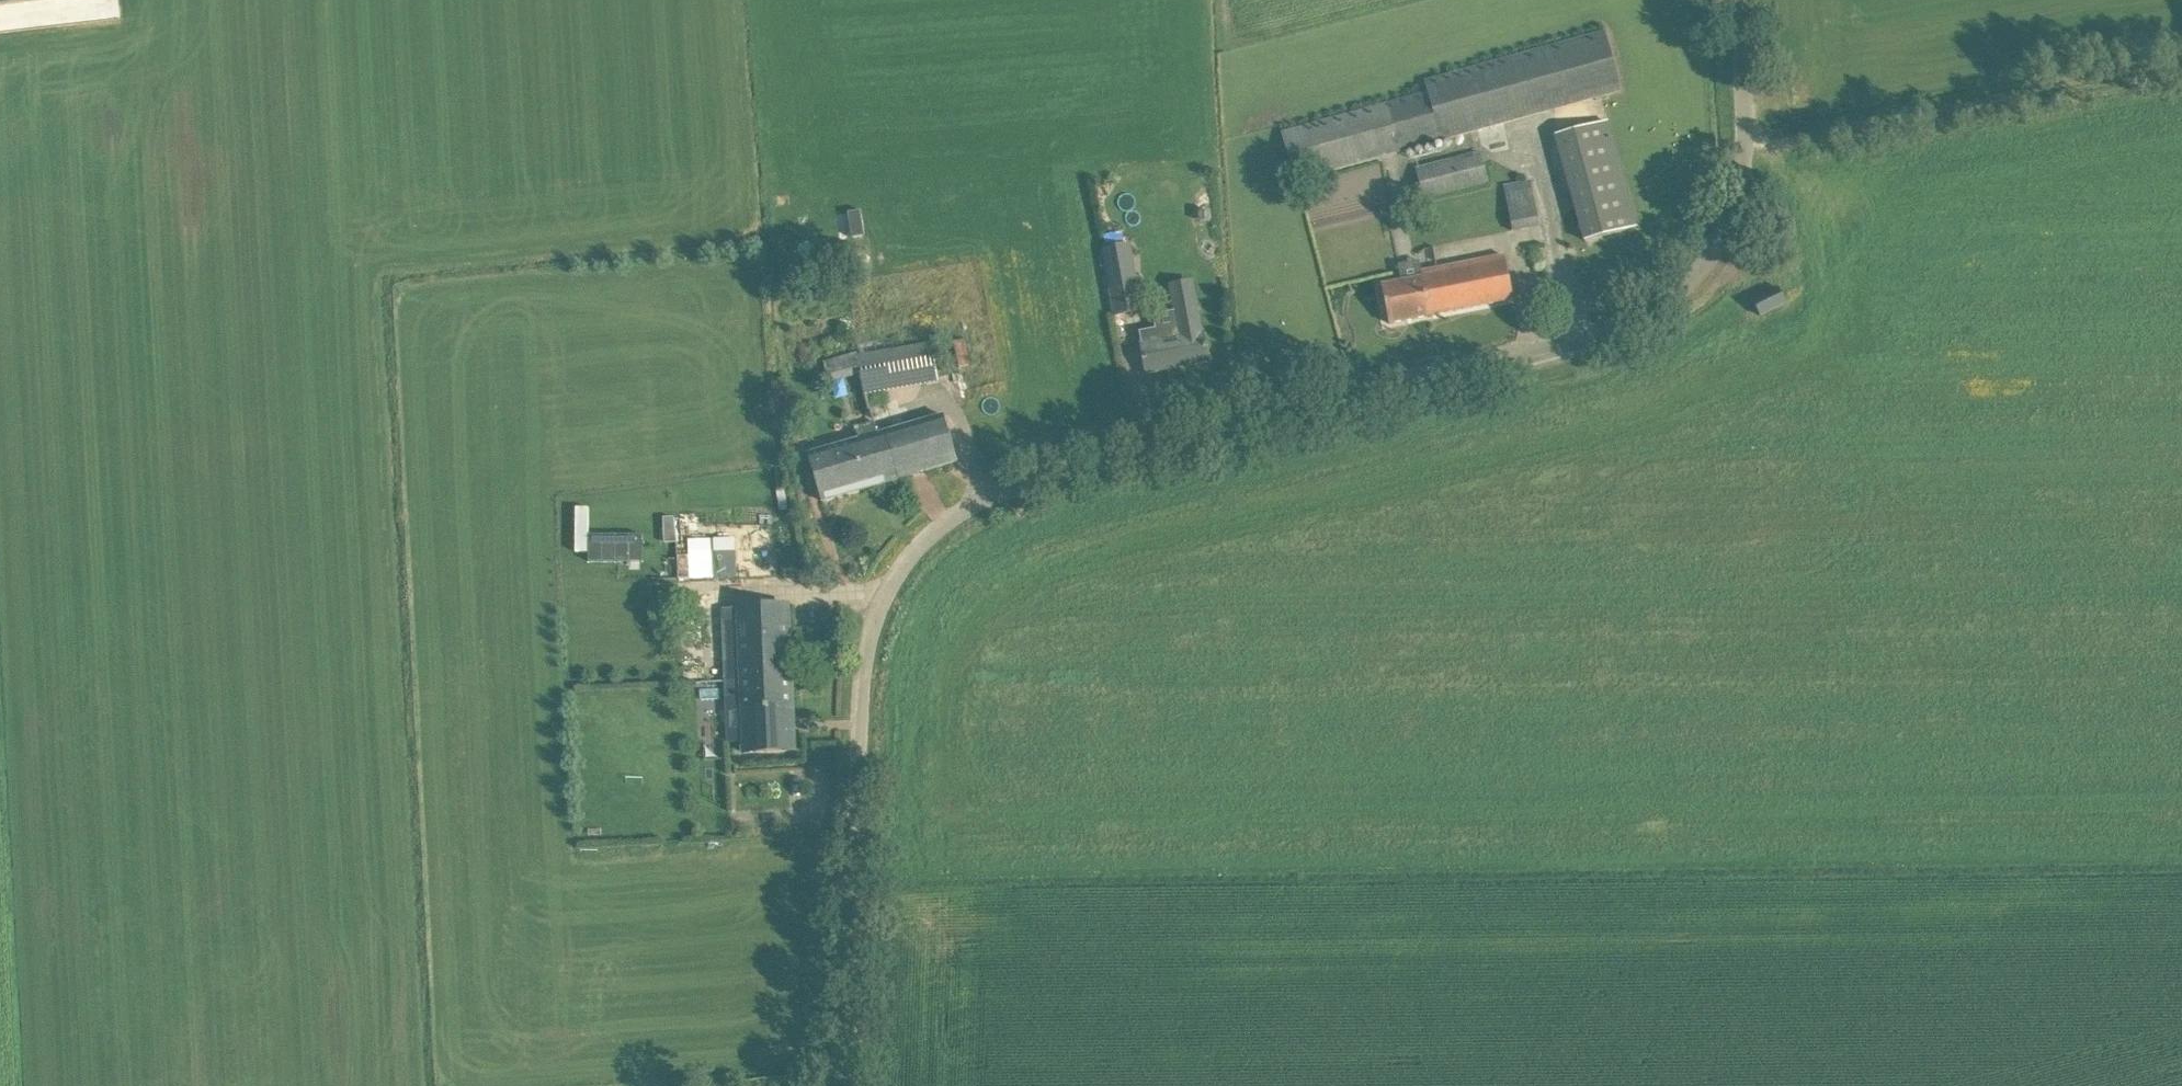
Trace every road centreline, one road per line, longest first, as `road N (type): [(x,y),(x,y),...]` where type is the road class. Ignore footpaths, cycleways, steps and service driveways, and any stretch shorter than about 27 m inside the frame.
road 1 (unclassified): [(825,1085),(840,688),(852,625),(888,551),(921,517),(979,488),(1567,340),(1610,320),(1652,286),(1707,218),(1722,184),(1731,140),(1725,0)]

